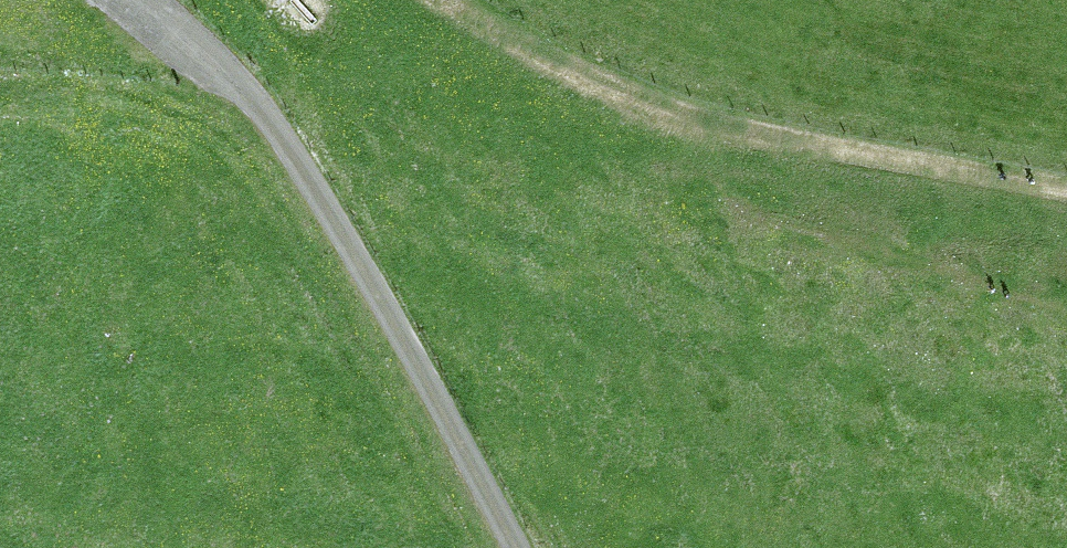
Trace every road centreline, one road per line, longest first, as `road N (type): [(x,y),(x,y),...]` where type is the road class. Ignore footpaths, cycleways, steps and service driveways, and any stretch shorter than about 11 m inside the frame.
road 1 (unclassified): [(514,547),(272,129),(146,0)]
road 2 (track): [(696,125),(1066,190)]
road 3 (track): [(425,0),(696,125)]

